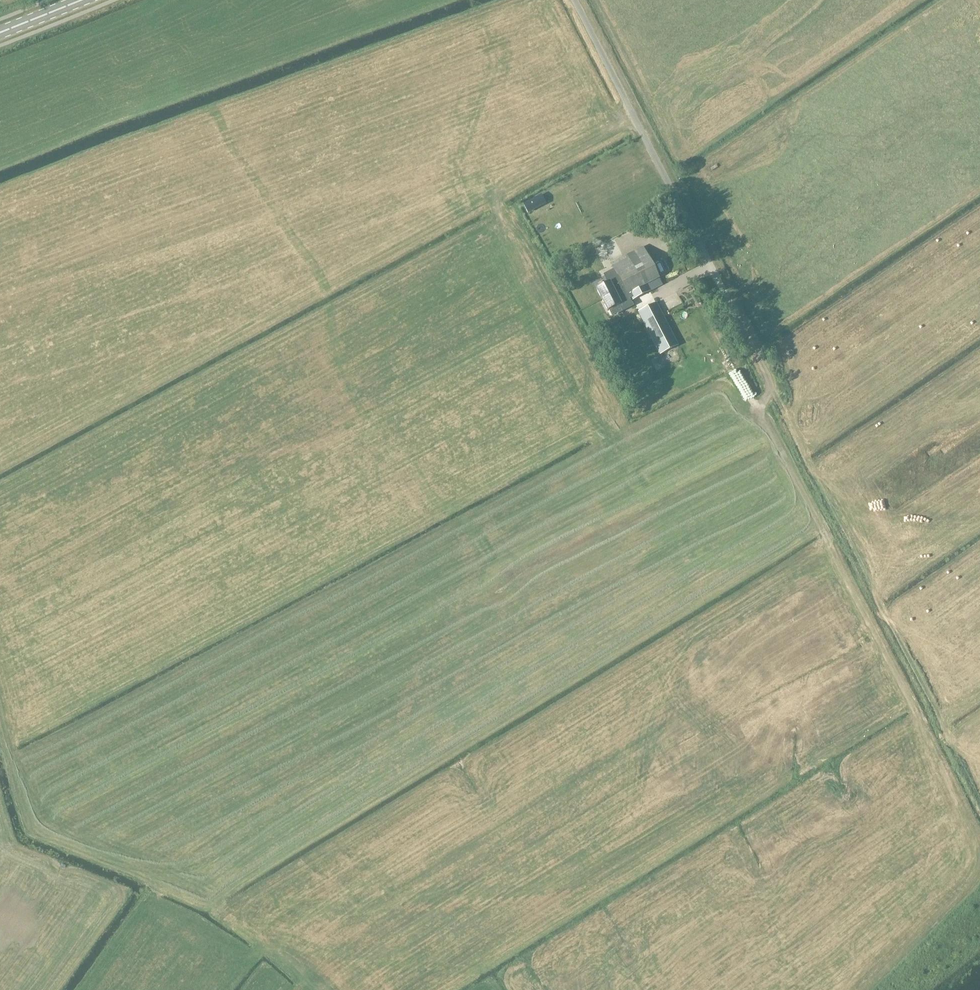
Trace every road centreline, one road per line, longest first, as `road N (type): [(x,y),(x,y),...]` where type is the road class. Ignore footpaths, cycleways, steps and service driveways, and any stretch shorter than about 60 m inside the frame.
road 1 (unclassified): [(756,354),(574,0)]

